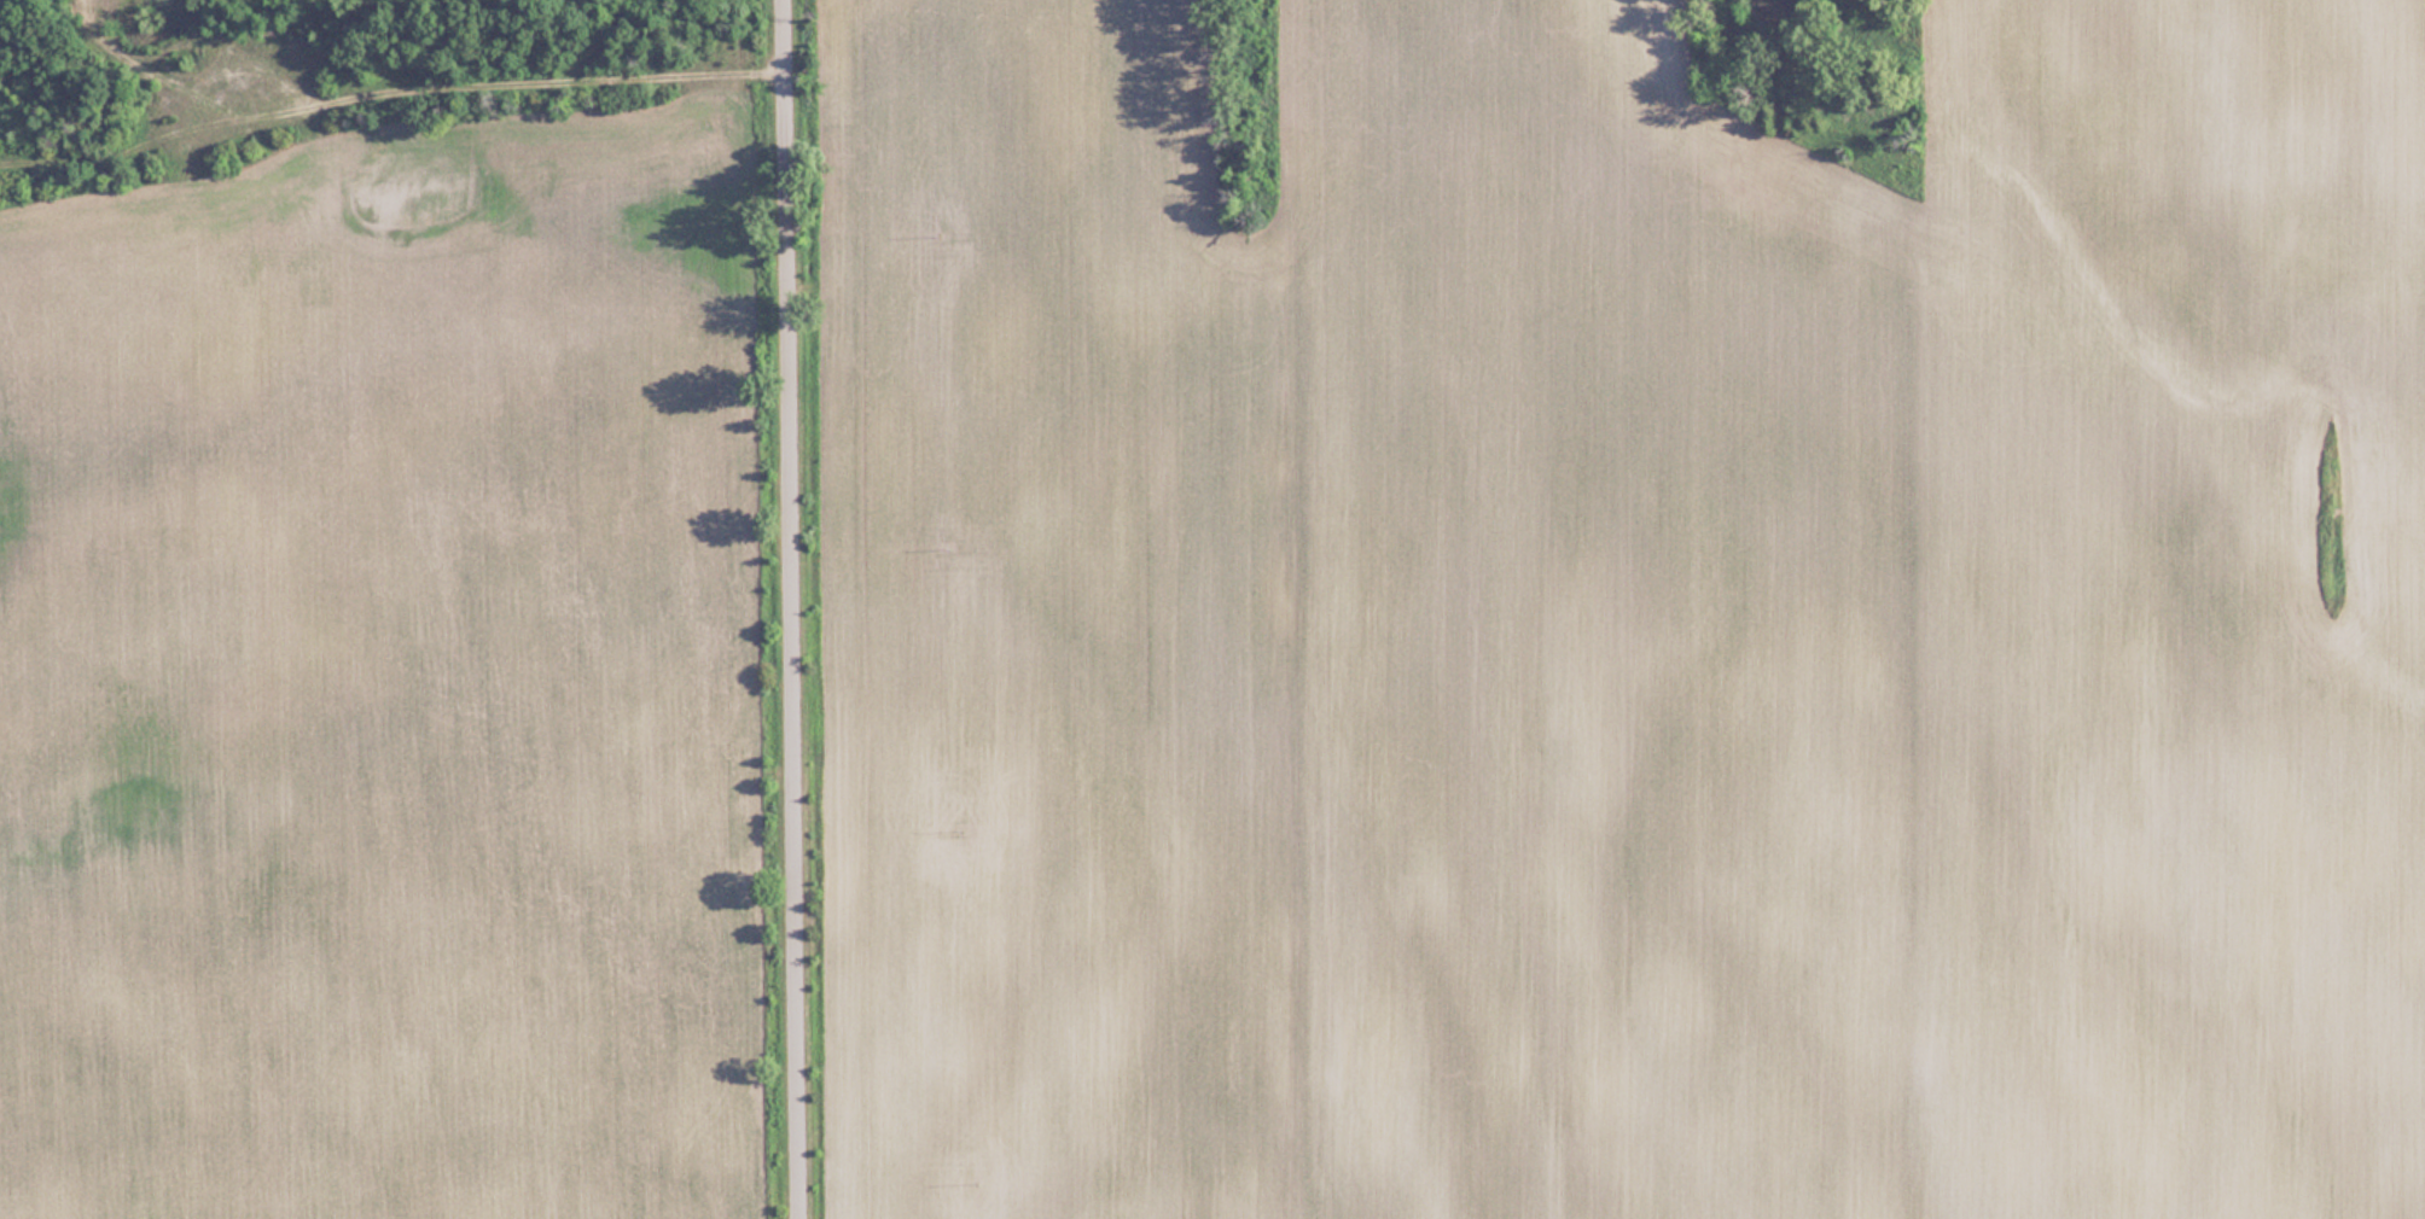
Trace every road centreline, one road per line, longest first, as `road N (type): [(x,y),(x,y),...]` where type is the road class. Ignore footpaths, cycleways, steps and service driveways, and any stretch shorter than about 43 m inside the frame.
road 1 (residential): [(803,1218),(787,0)]
road 2 (track): [(0,173),(533,92),(574,77),(624,0)]

